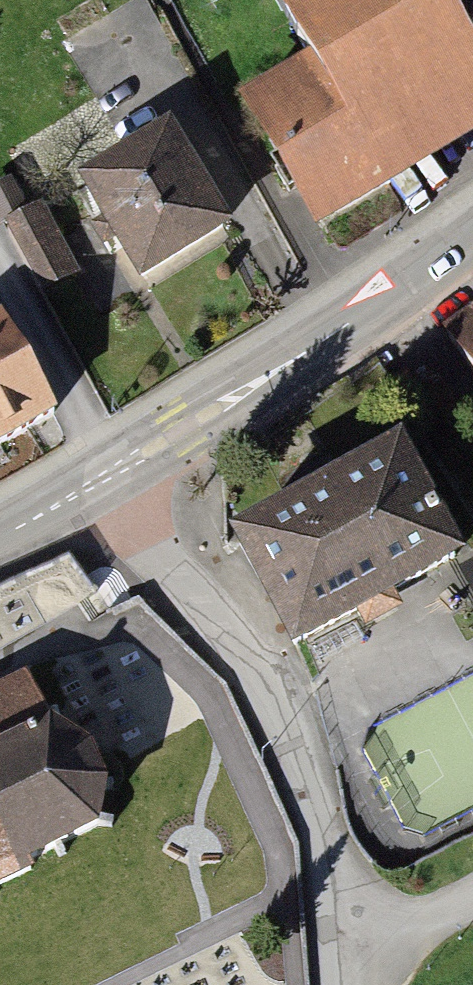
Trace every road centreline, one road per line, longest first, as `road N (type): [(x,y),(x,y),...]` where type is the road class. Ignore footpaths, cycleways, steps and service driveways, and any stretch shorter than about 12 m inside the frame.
road 1 (residential): [(104,491),(168,553),(283,749),(365,955),(359,984)]
road 2 (secondary): [(104,491),(472,251)]

